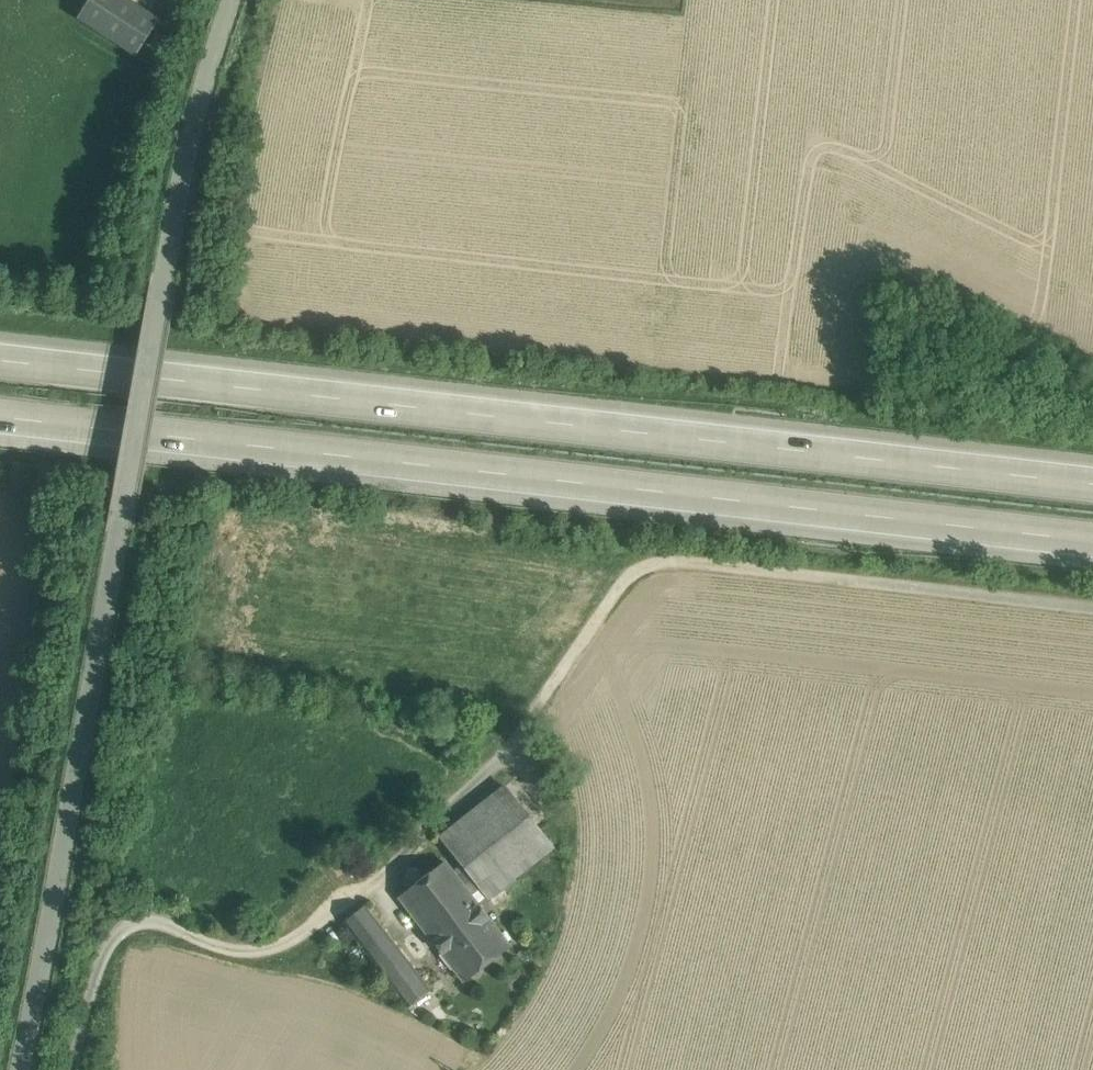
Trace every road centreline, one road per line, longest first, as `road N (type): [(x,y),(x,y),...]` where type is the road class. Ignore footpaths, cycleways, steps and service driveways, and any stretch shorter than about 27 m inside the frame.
road 1 (unclassified): [(69,1069),(74,1016),(110,931),(145,918),(230,955),(284,949),(329,906),(373,895),(500,783),(522,731),(614,591),(652,561),(1092,607)]
road 2 (motorway): [(1092,484),(0,359)]
road 3 (motorway): [(0,418),(1092,541)]
road 4 (unclassified): [(189,125),(13,1069)]
road 5 (residential): [(228,0),(189,125)]

